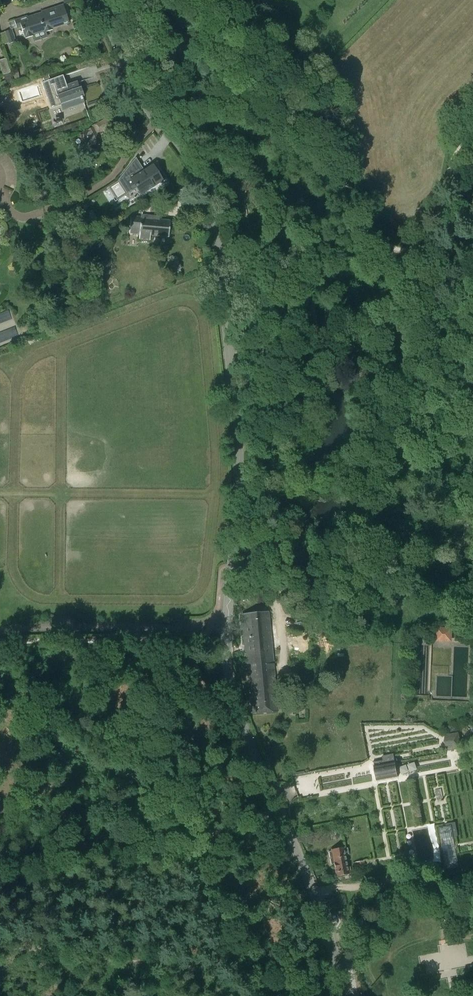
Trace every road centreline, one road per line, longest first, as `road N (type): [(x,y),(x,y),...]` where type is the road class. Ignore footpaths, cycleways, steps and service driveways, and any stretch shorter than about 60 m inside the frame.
road 1 (tertiary): [(342,995),(313,891),(232,693),(226,628),(238,493),(217,226),(201,177),(145,105),(99,0)]
road 2 (track): [(278,546),(274,388),(260,337),(227,324)]

